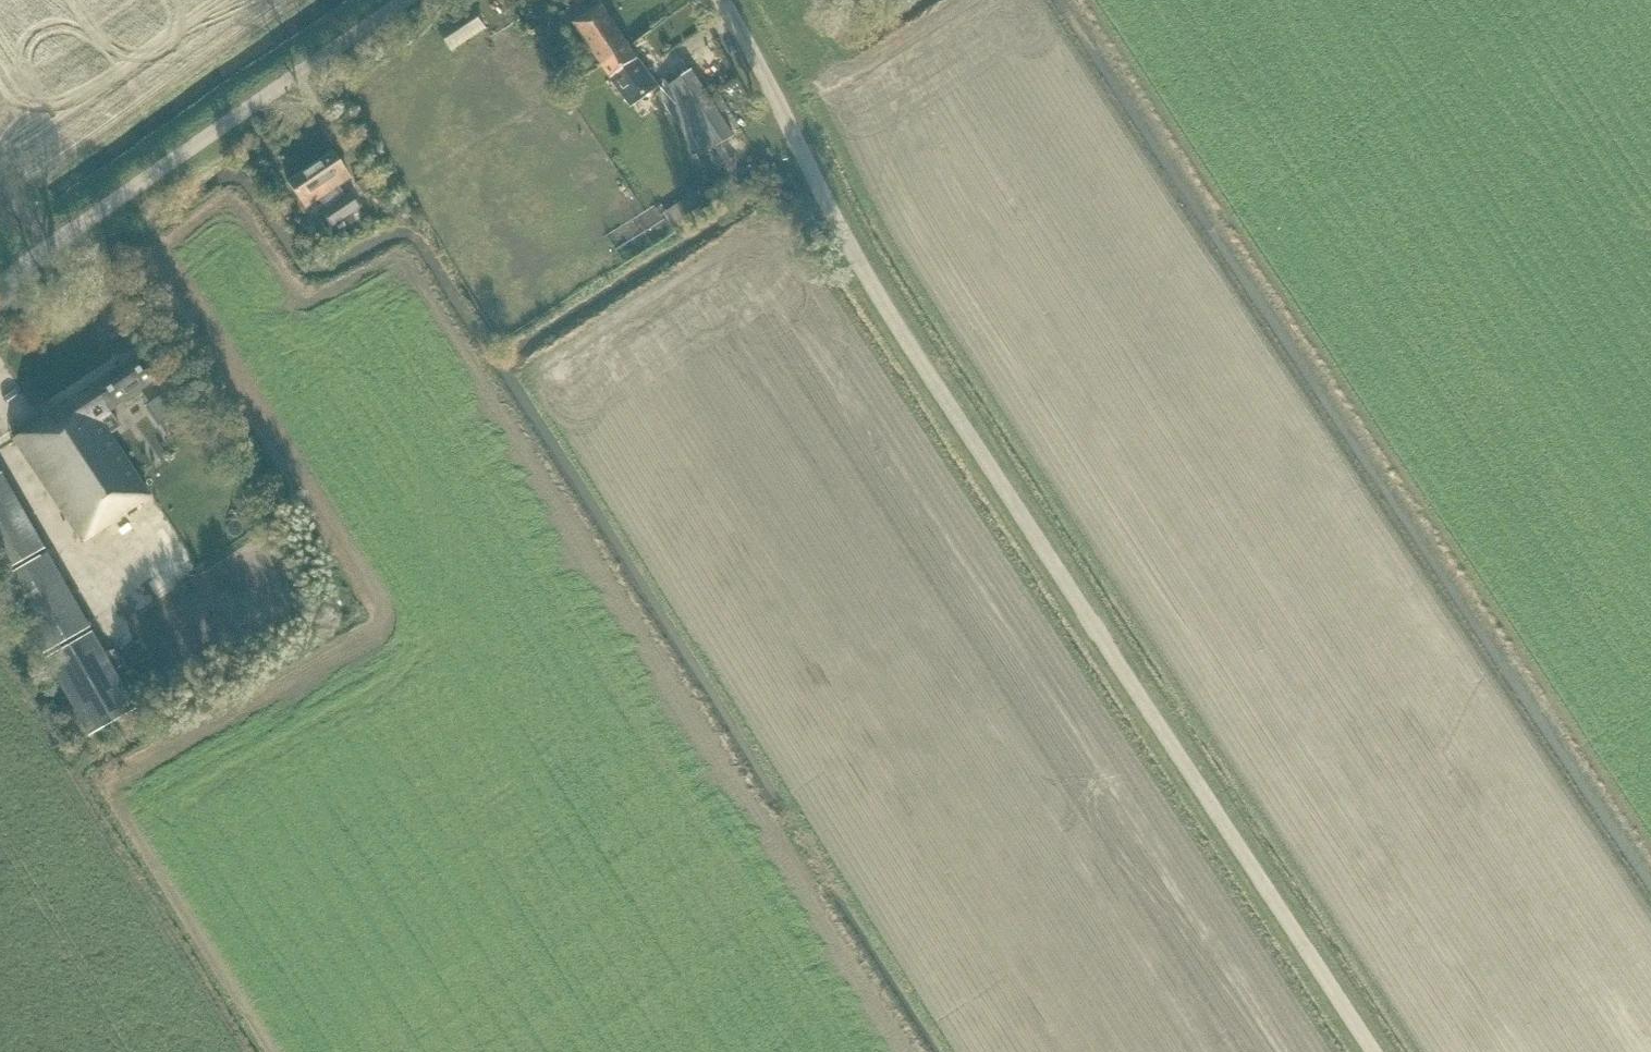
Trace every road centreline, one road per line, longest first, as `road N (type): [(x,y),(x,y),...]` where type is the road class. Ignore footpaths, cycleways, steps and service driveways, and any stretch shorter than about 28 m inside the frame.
road 1 (unclassified): [(1380,1051),(867,261),(727,0)]
road 2 (unclassified): [(0,302),(294,63),(394,0)]

